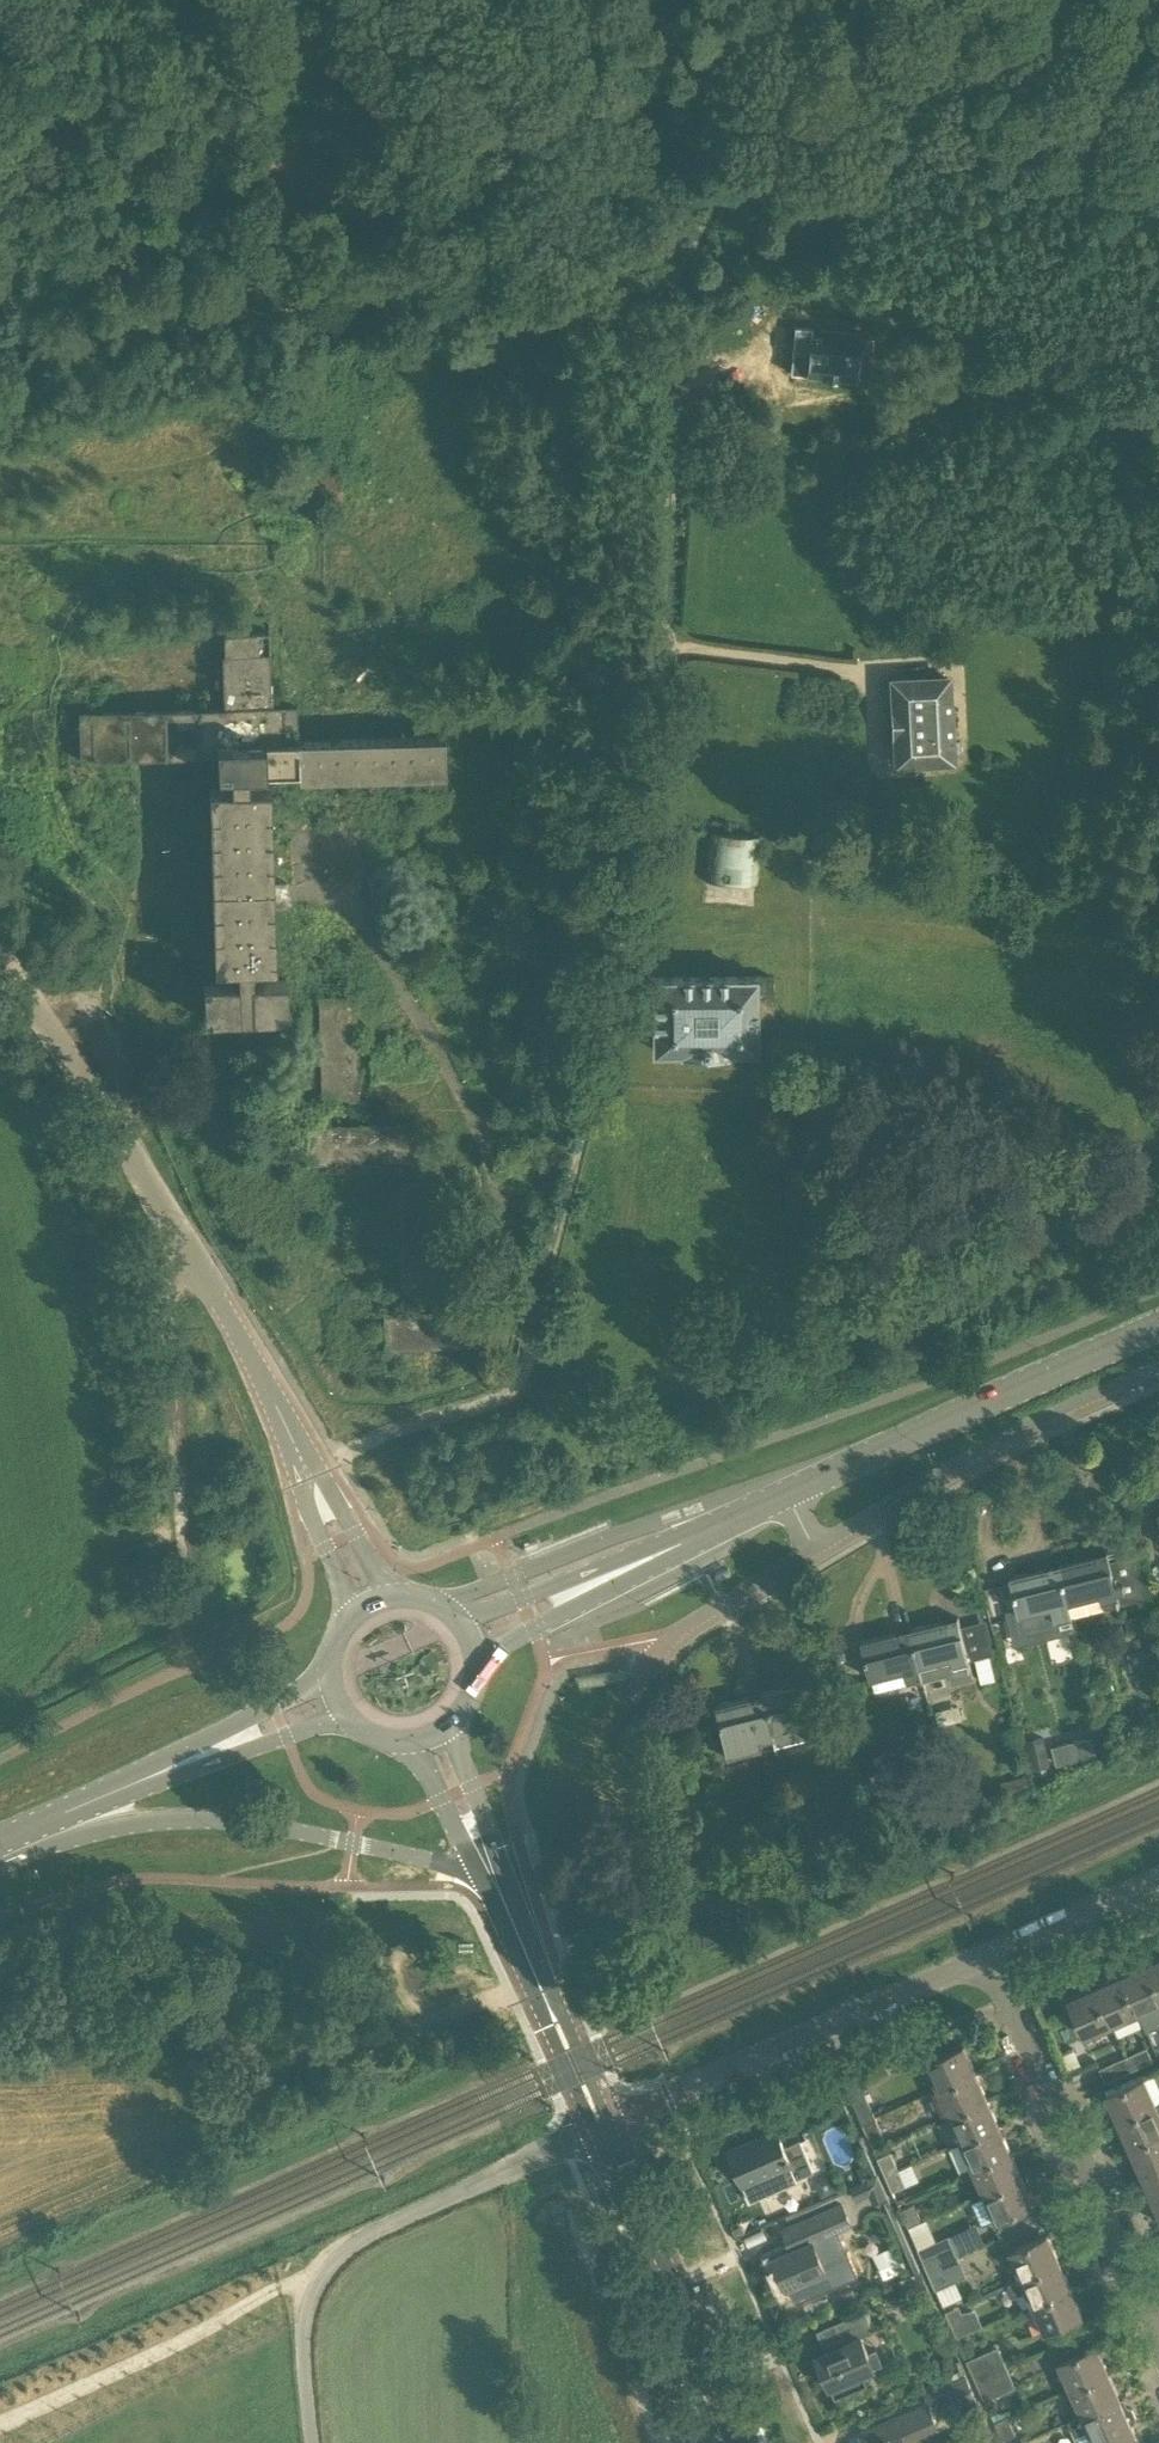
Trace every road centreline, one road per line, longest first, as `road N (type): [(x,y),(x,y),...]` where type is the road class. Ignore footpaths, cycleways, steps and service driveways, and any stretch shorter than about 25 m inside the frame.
road 1 (track): [(632,328),(661,359),(676,457),(657,792),(526,1350),(512,1382),(494,1397),(296,1474)]
road 2 (unclassified): [(278,1410),(130,1152),(0,970)]
road 3 (unclassified): [(312,2442),(303,2329),(319,2280),(345,2250),(603,2128)]
road 4 (track): [(360,877),(356,909),(440,1050),(533,1298)]
road 5 (residential): [(603,2128),(990,1959)]
road 6 (residential): [(1158,2340),(990,1959)]
road 7 (secondary): [(76,1823),(279,1827),(479,1870)]
road 8 (secondary): [(790,1494),(1158,1327)]
road 9 (residential): [(817,1546),(982,1446),(1158,1365)]
road 10 (track): [(334,2263),(0,2423)]
road 11 (secondary): [(329,1666),(272,1704),(0,1829)]
road 12 (secondary): [(738,2442),(603,2128)]
road 13 (secondary): [(752,1512),(696,1524),(456,1617)]
road 14 (secondary): [(475,1651),(562,1618),(752,1512)]
road 15 (secondary): [(76,1823),(138,1791),(344,1714)]
road 16 (secondary): [(540,1991),(450,1725)]
road 17 (residential): [(633,1694),(672,1637),(817,1546)]
road 18 (unclassified): [(388,1597),(278,1410)]
road 19 (unclassified): [(278,1410),(296,1474),(357,1611)]
road 20 (track): [(356,909),(314,887),(300,857),(304,842),(344,831),(358,846),(360,877)]
road 21 (residential): [(990,1959),(1158,1884)]
road 22 (track): [(632,328),(590,317),(492,257)]
road 23 (secondary): [(603,2128),(540,1991)]
road 24 (secondary): [(407,1743),(479,1870)]
road 25 (secondary): [(479,1870),(540,1991)]

